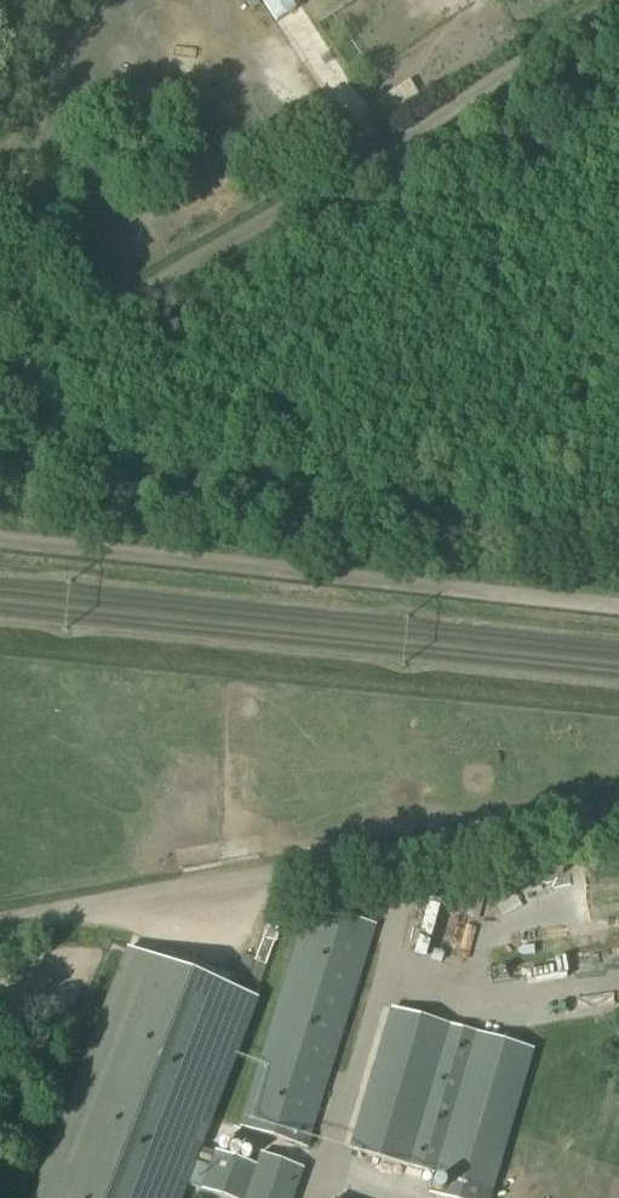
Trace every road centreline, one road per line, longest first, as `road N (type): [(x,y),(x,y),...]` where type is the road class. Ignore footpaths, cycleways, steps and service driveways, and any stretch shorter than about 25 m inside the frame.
road 1 (track): [(0,389),(601,0)]
road 2 (unclassified): [(0,923),(618,826)]
road 3 (track): [(618,606),(0,538)]

